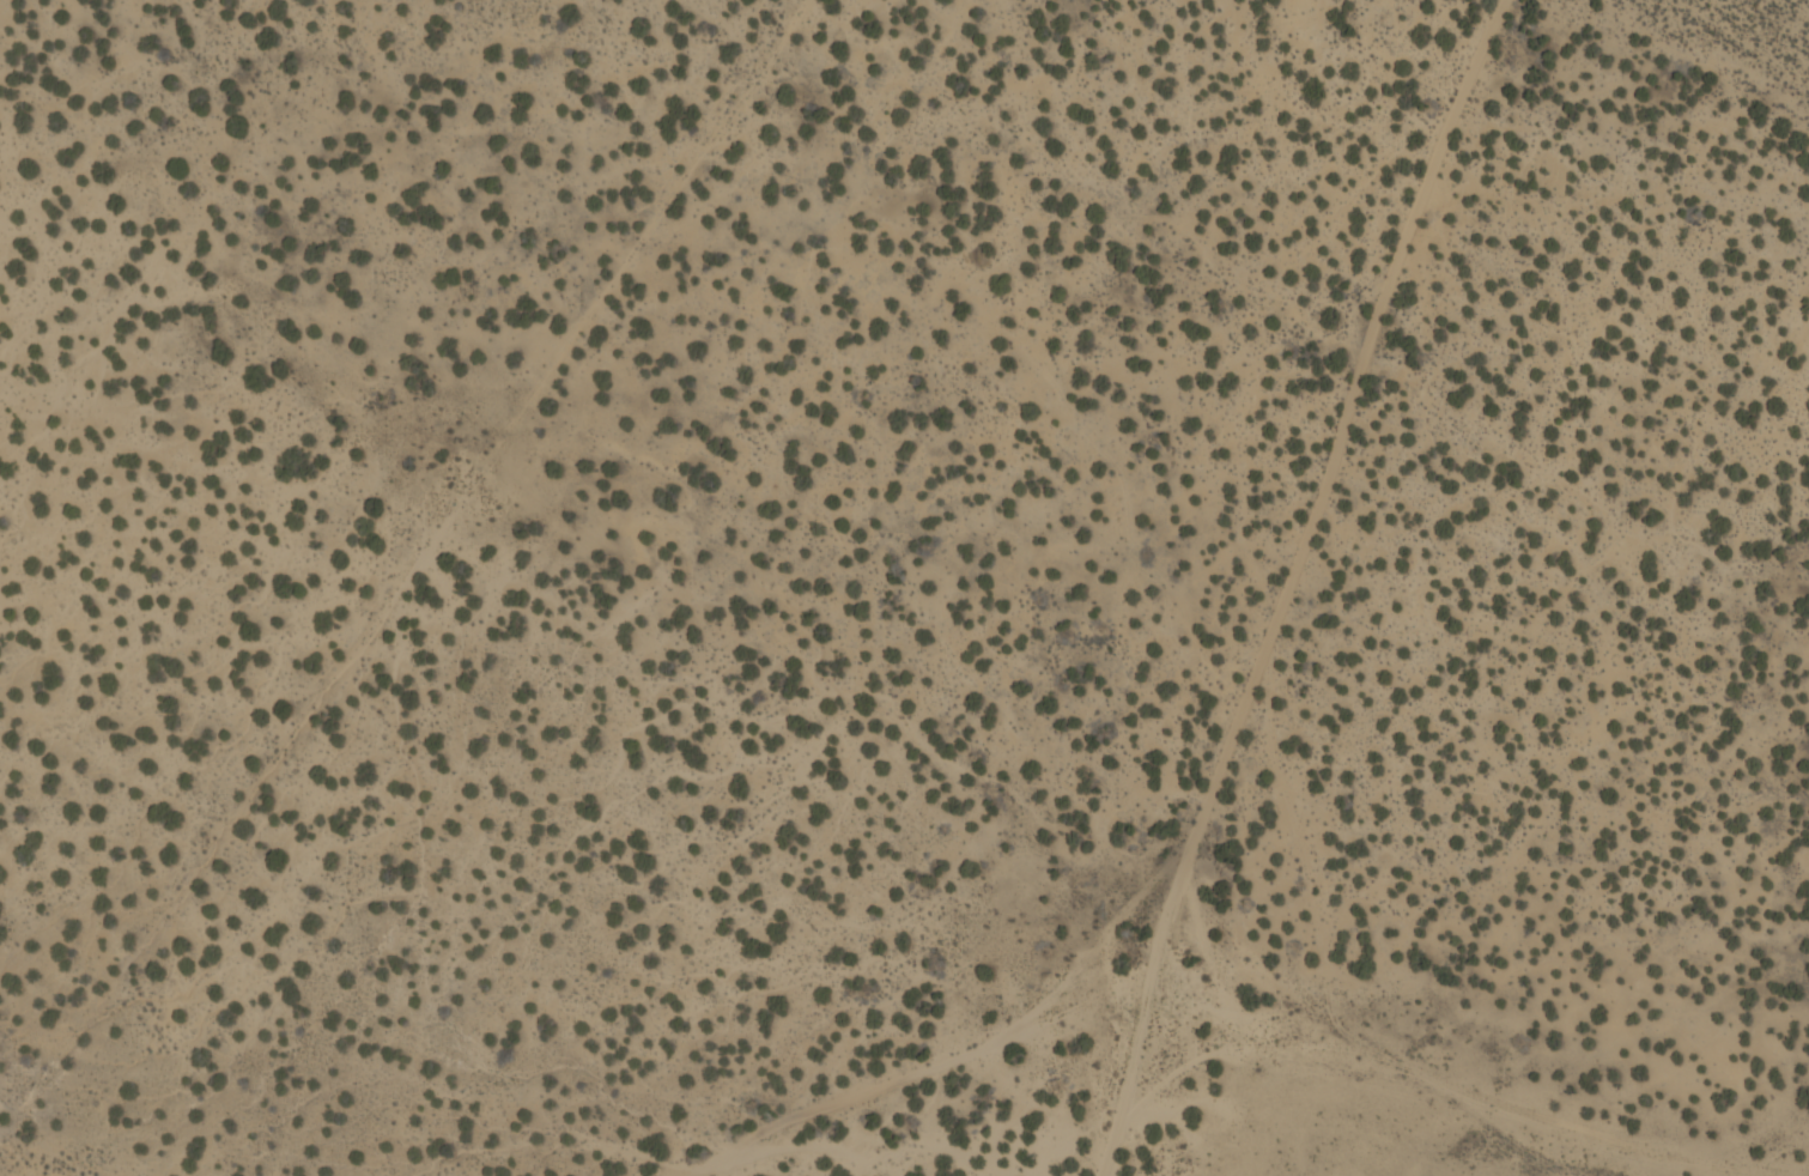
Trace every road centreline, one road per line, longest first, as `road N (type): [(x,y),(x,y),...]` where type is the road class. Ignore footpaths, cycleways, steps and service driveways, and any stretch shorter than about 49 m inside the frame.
road 1 (residential): [(1508,0),(1396,265),(1334,463),(1173,880),(1117,1138),(1122,1175)]

